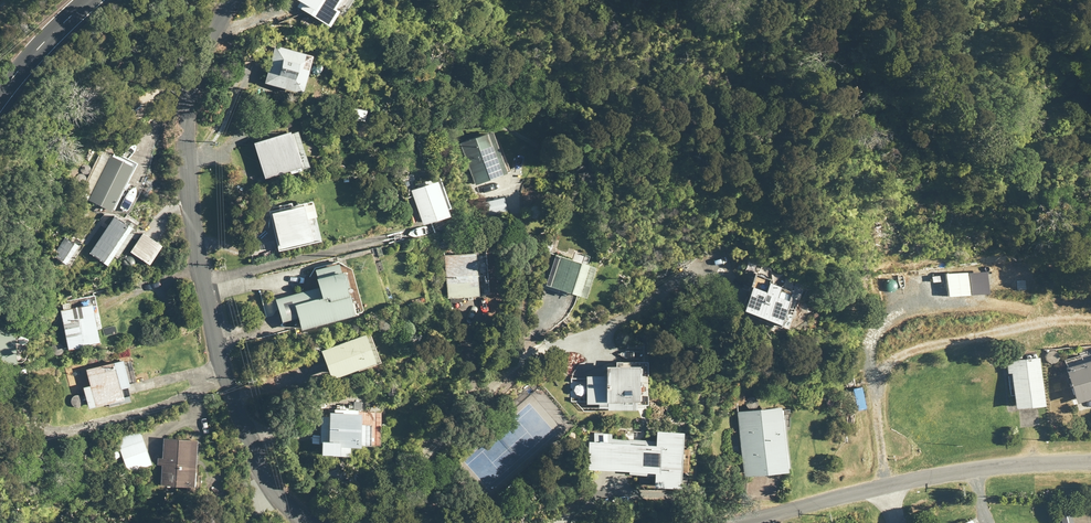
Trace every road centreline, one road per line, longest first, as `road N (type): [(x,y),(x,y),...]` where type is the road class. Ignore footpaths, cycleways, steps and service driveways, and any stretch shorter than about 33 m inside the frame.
road 1 (residential): [(227,0),(187,86),(182,171),(204,295),(250,456),(265,488),(309,522)]
road 2 (track): [(1090,320),(1022,323),(915,348),(888,364),(875,389),(886,486)]
road 3 (residential): [(878,488),(1030,462),(1090,462)]
road 4 (residential): [(740,522),(878,488)]
road 5 (tertiary): [(0,94),(90,0)]

